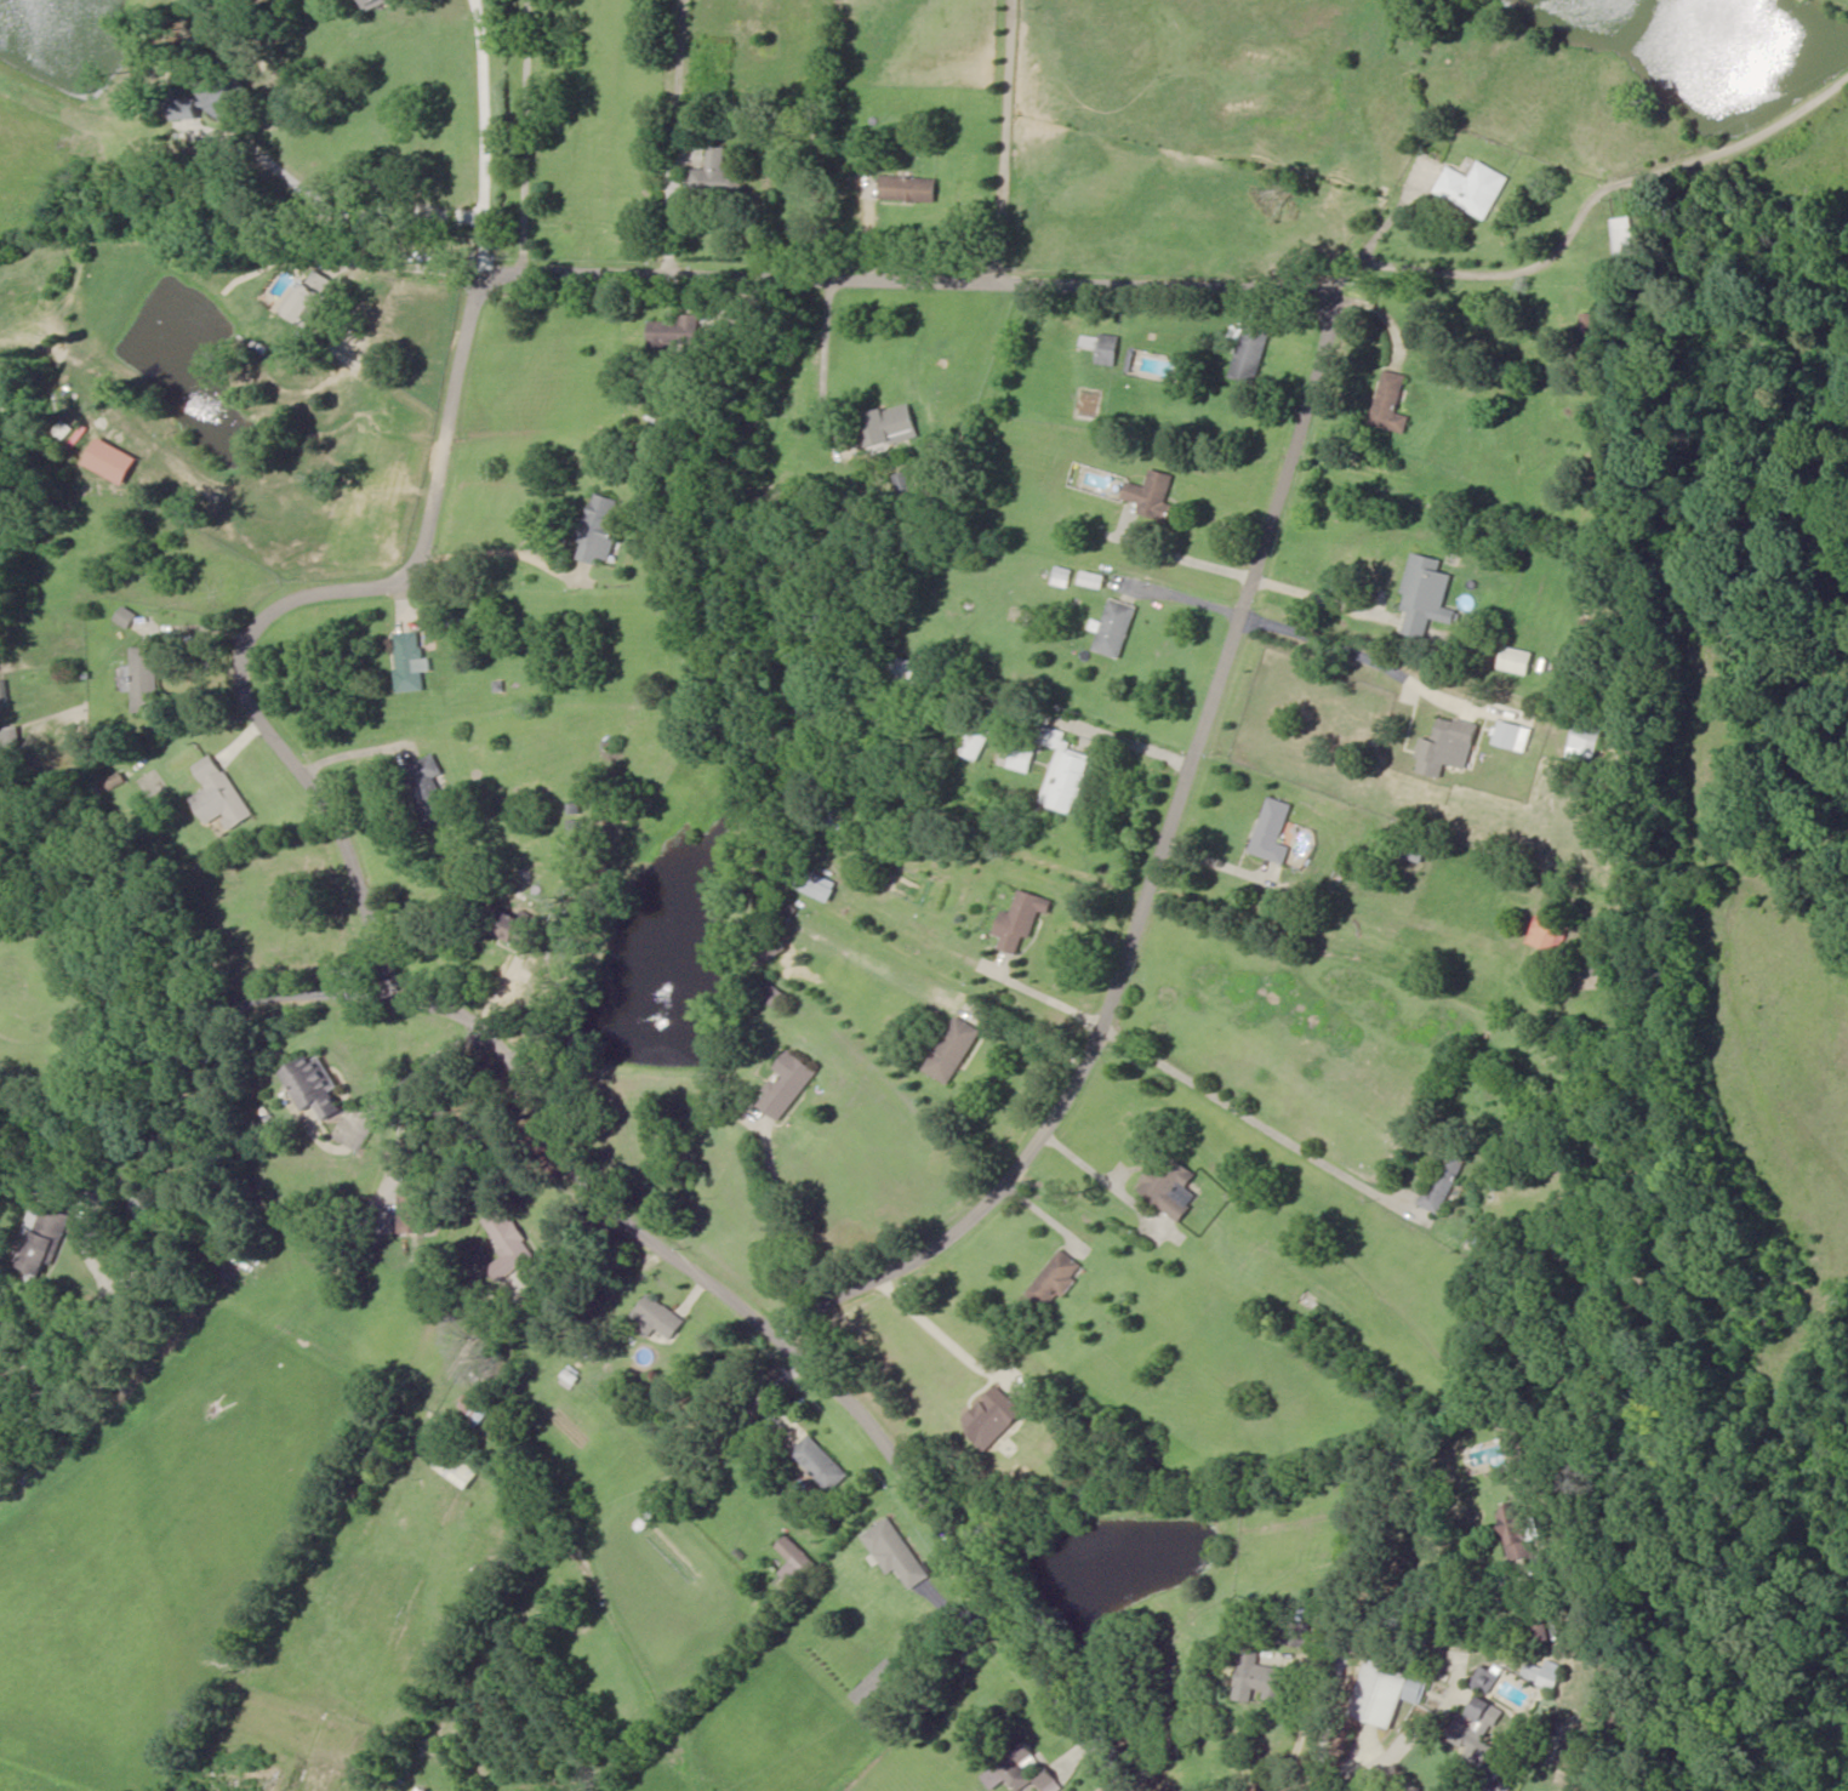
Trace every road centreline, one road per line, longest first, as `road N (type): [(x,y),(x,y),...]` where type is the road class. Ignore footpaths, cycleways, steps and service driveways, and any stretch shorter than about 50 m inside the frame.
road 1 (residential): [(810,1340),(852,1284),(999,1150),(1102,1027),(1200,794),(1243,456),(1291,285),(981,273),(492,285),(426,555),(303,616),(279,660),(285,720),(395,965),(474,1033),(578,1186),(755,1327),(810,1340)]
road 2 (residential): [(810,1340),(1114,1790)]
road 3 (residential): [(429,994),(307,1016),(244,1055),(196,1130),(101,1187)]
road 4 (residential): [(1328,1790),(1610,1601)]
road 5 (residential): [(981,273),(994,0)]
road 6 (residential): [(1387,1751),(1607,1769)]

